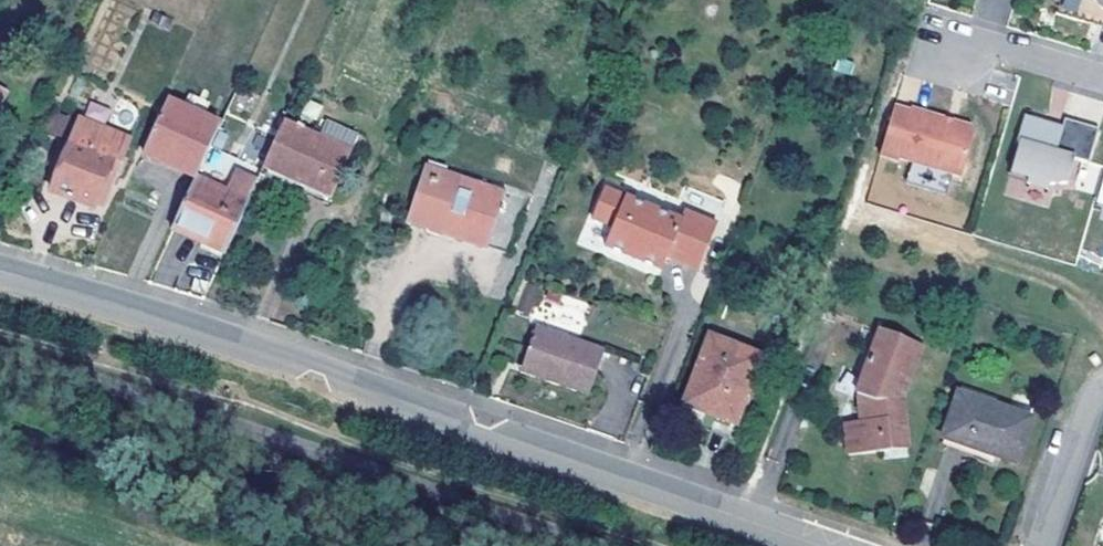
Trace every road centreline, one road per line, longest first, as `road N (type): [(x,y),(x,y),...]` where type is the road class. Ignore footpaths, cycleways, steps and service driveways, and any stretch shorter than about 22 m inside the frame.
road 1 (tertiary): [(814,545),(0,271)]
road 2 (residential): [(1044,545),(1086,418),(1102,389)]
road 3 (residential): [(1102,79),(953,37)]

